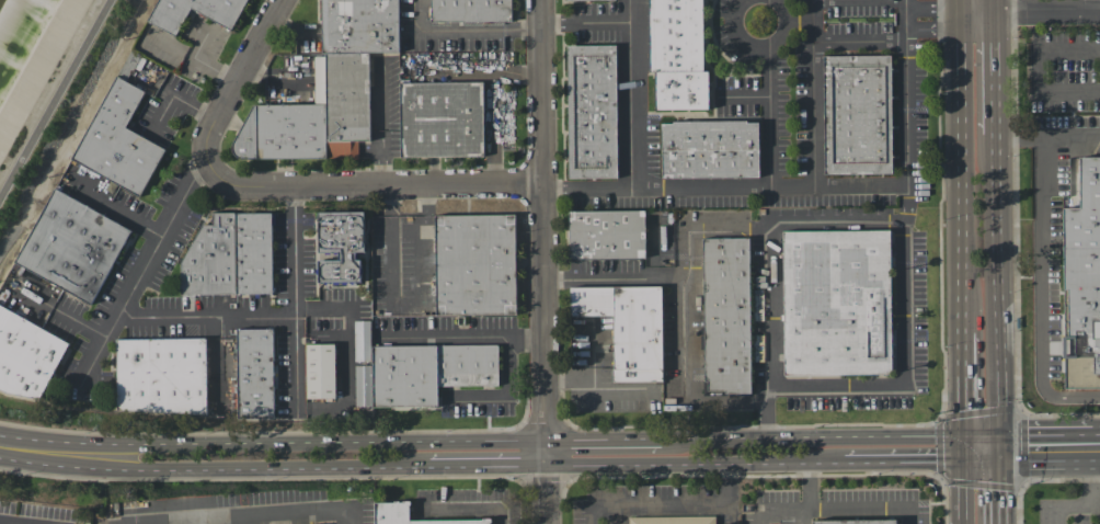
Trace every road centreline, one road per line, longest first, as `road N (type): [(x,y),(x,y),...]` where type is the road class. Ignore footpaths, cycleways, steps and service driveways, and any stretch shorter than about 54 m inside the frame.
road 1 (secondary): [(545,438),(0,443)]
road 2 (residential): [(542,0),(545,523)]
road 3 (secondary): [(0,449),(106,469),(429,467)]
road 4 (residential): [(543,185),(240,185),(209,167),(206,134)]
road 5 (secondary): [(999,448),(964,435),(661,437)]
road 6 (primary): [(999,448),(996,133)]
road 7 (primary): [(961,32),(963,332)]
road 8 (secondary): [(545,465),(729,463)]
road 9 (secondary): [(844,462),(964,460),(999,448)]
road 10 (residential): [(281,0),(206,134)]
road 11 (primary): [(963,332),(964,460)]

